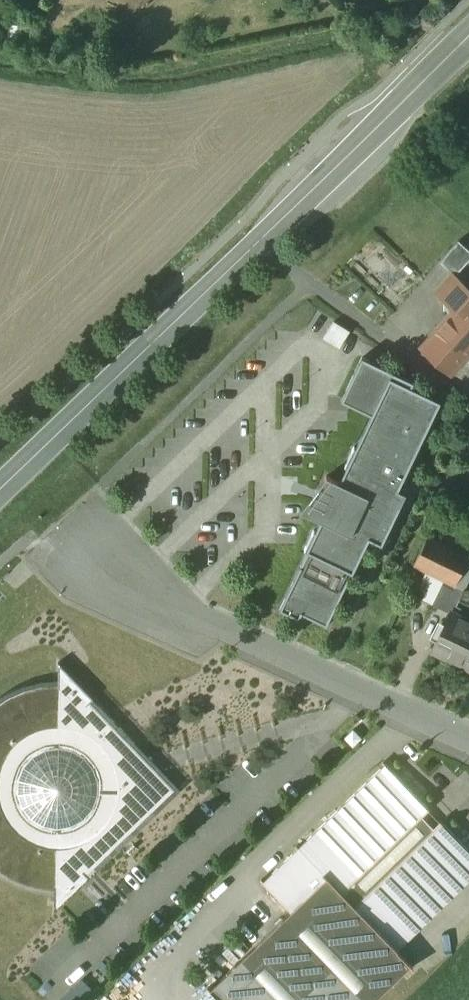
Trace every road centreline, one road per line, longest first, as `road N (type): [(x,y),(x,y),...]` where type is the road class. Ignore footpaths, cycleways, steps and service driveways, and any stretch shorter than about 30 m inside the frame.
road 1 (secondary): [(0,490),(468,35)]
road 2 (residential): [(98,535),(274,642),(468,730)]

